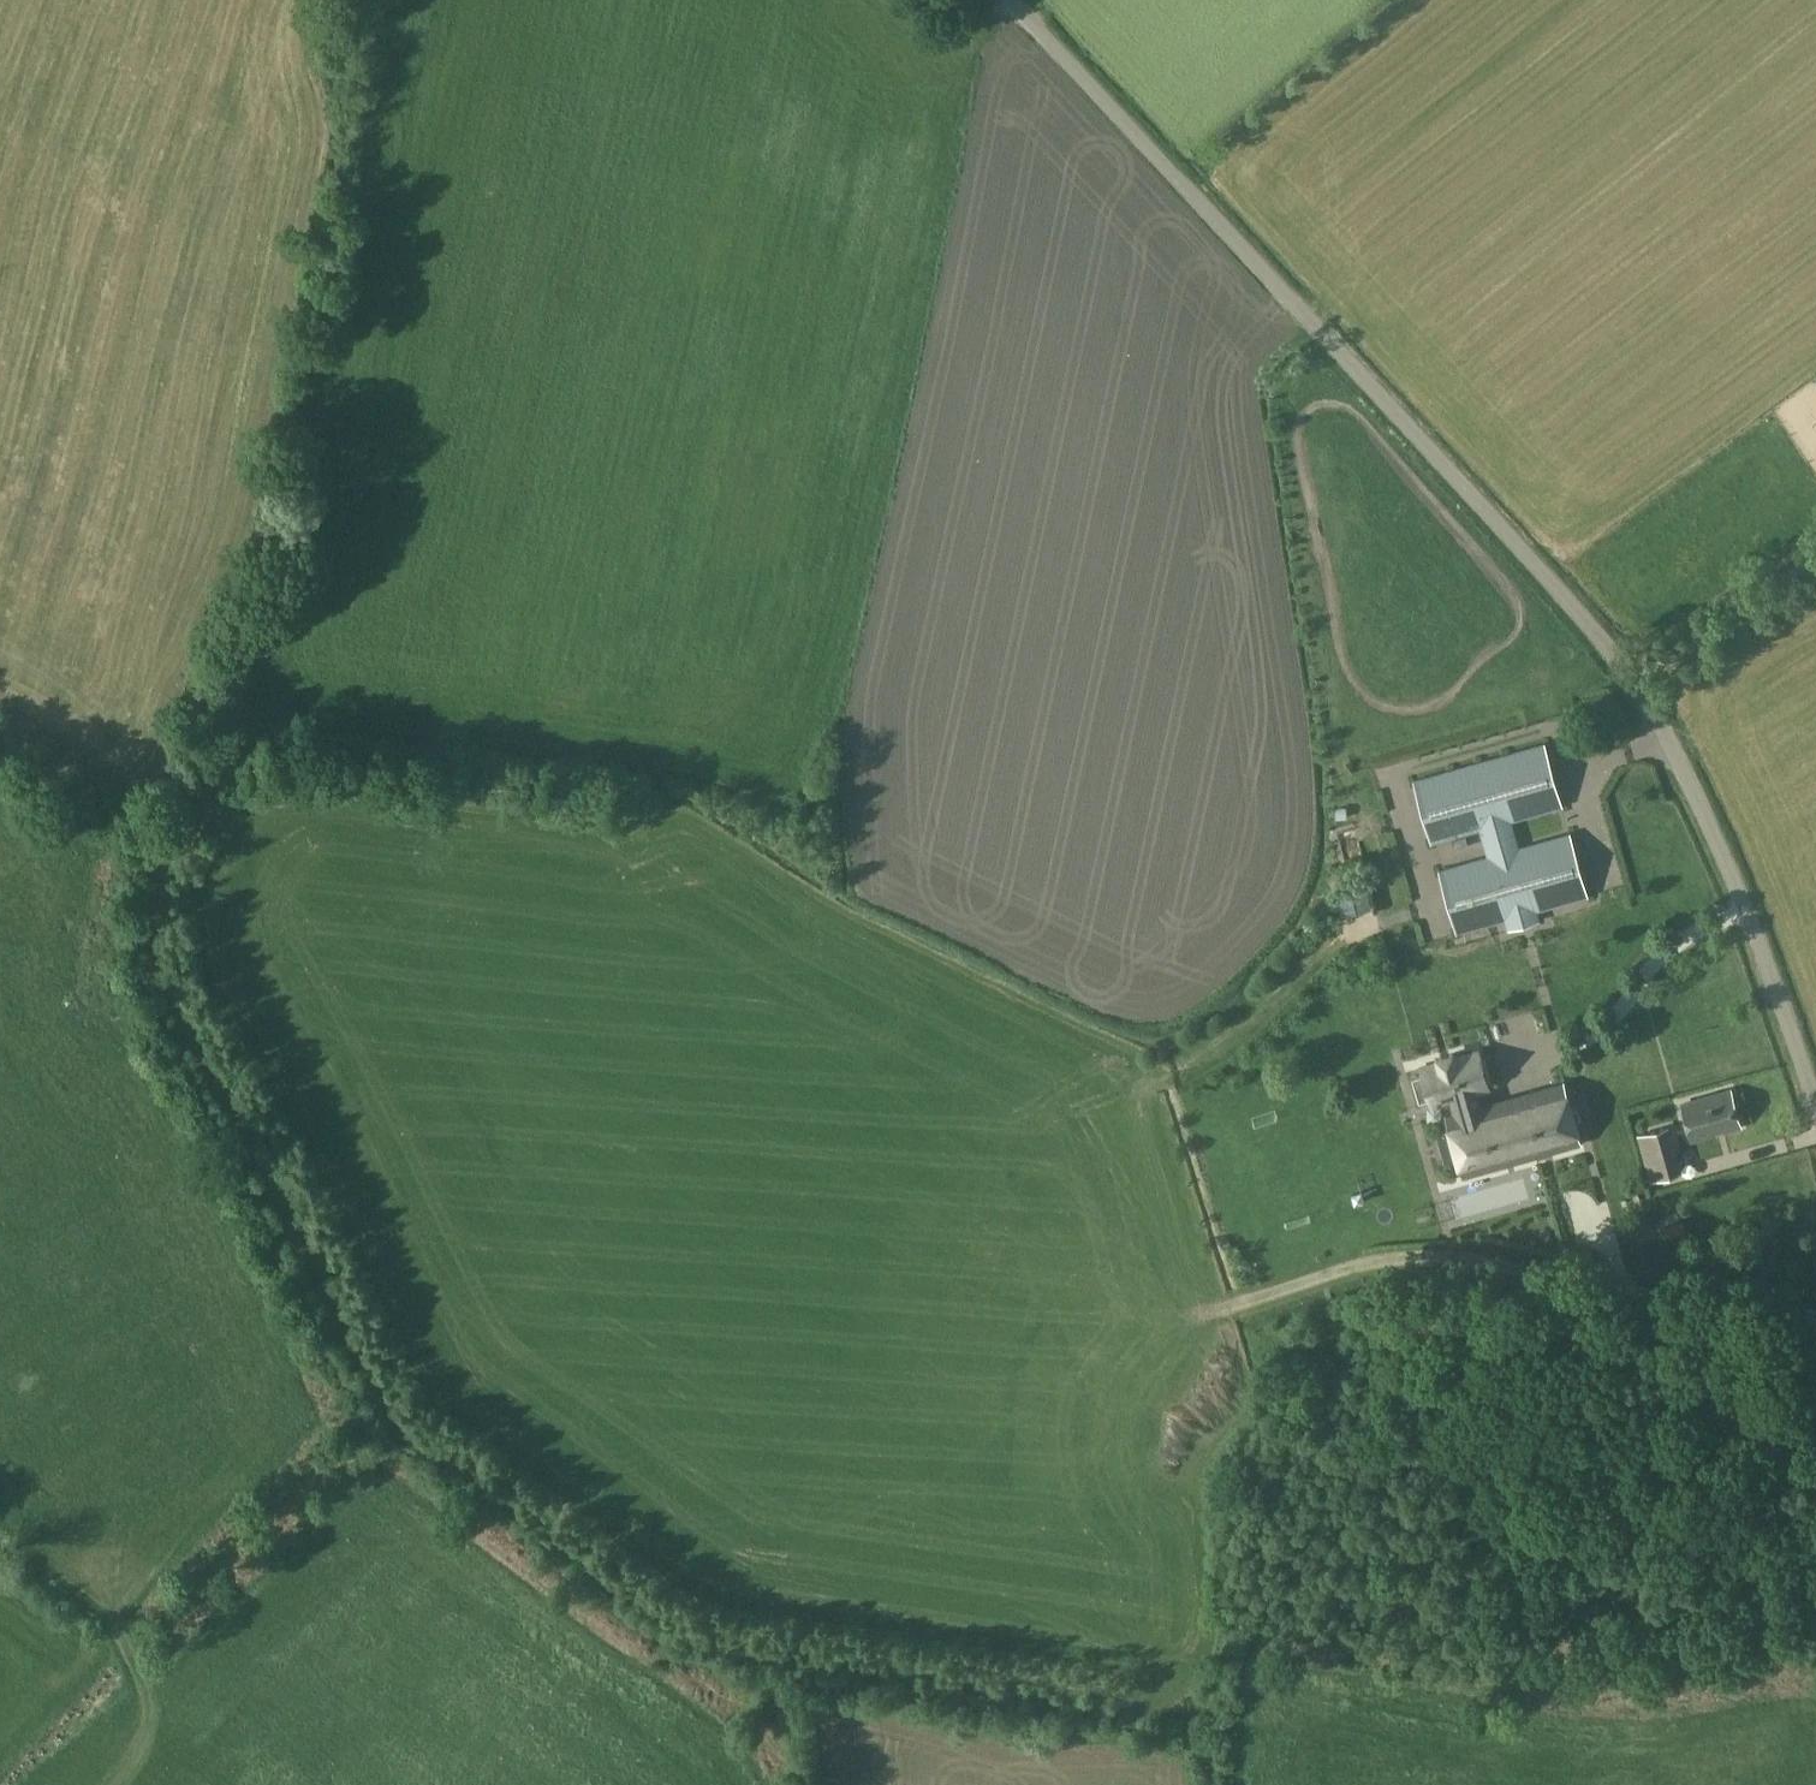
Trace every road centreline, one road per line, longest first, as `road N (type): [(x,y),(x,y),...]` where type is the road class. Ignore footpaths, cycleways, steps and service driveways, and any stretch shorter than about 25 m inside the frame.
road 1 (unclassified): [(1815,1099),(1680,748),(1582,613),(1011,0)]
road 2 (track): [(1198,1322),(1348,1269),(1547,1283),(1815,1316)]
road 3 (track): [(132,1570),(121,1613),(151,1699),(138,1748),(109,1784)]

